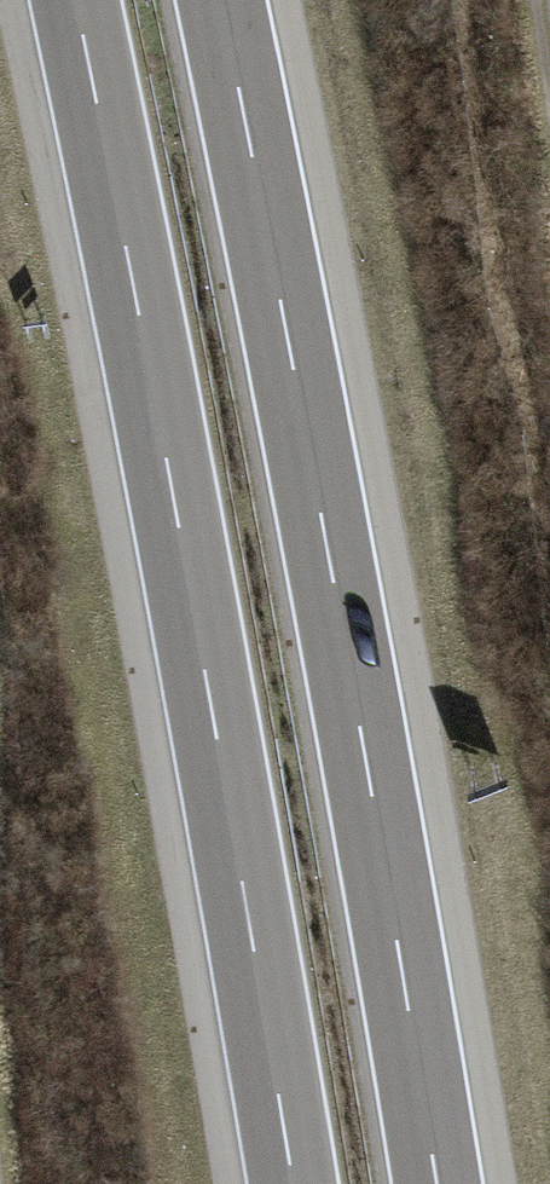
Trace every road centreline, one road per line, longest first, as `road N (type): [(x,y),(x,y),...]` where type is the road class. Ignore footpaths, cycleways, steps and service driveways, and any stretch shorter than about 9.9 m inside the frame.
road 1 (motorway): [(76,0),(169,468),(293,1183)]
road 2 (motorway): [(438,1183),(221,0)]

